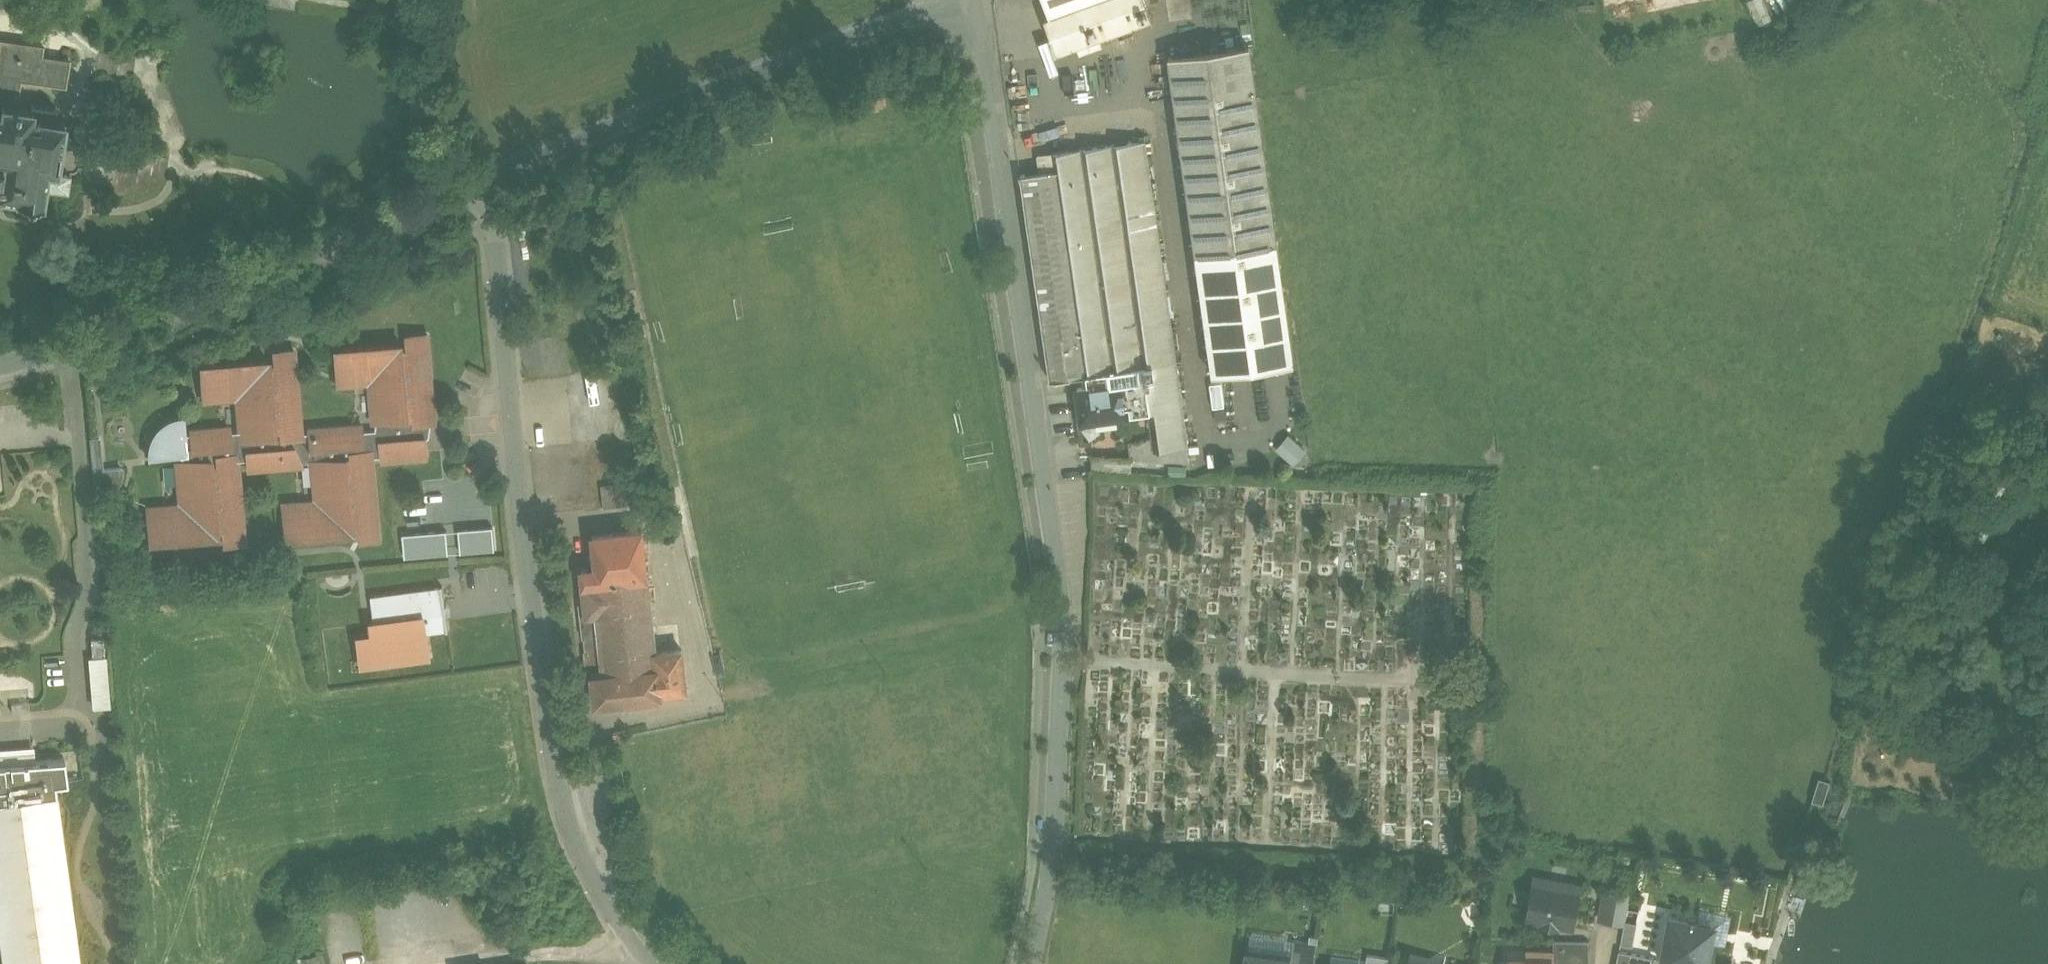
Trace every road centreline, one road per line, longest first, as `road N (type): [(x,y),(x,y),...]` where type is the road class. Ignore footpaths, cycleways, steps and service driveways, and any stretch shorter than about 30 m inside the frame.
road 1 (residential): [(1033,963),(1056,854),(1064,606),(977,4)]
road 2 (residential): [(493,184),(550,727),(591,881),(647,963)]
road 3 (residential): [(0,374),(86,357),(493,184)]
road 4 (residential): [(493,184),(977,4)]

